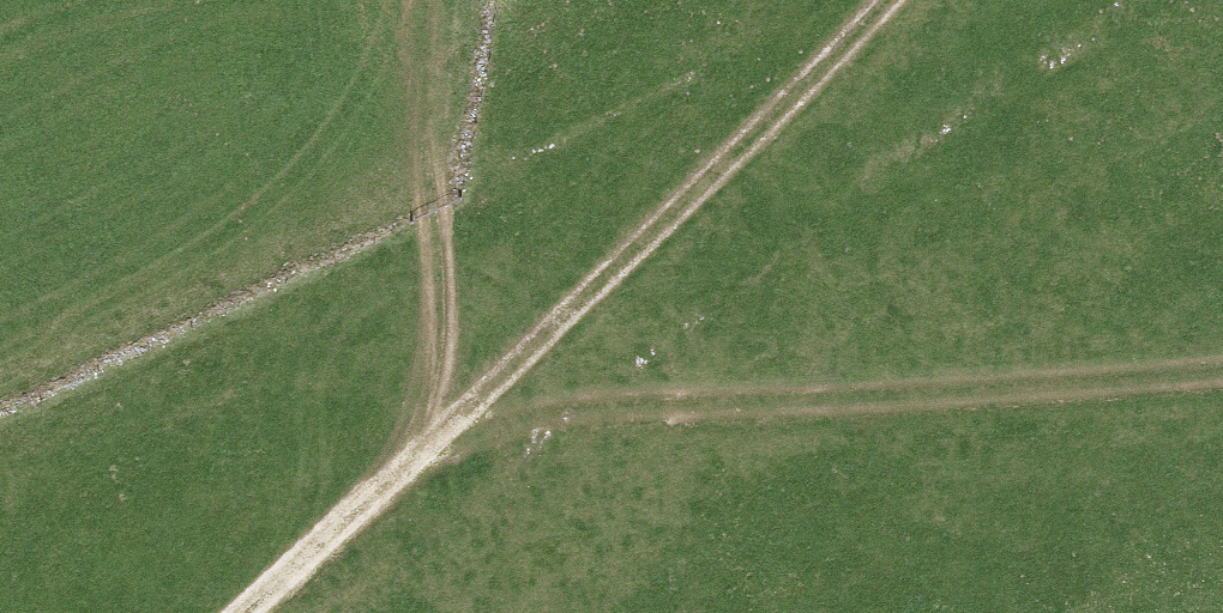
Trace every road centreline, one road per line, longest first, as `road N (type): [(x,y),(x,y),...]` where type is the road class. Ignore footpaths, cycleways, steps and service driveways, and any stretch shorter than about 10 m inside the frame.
road 1 (track): [(1222,377),(453,424),(446,108),(457,0)]
road 2 (track): [(886,0),(247,612)]

